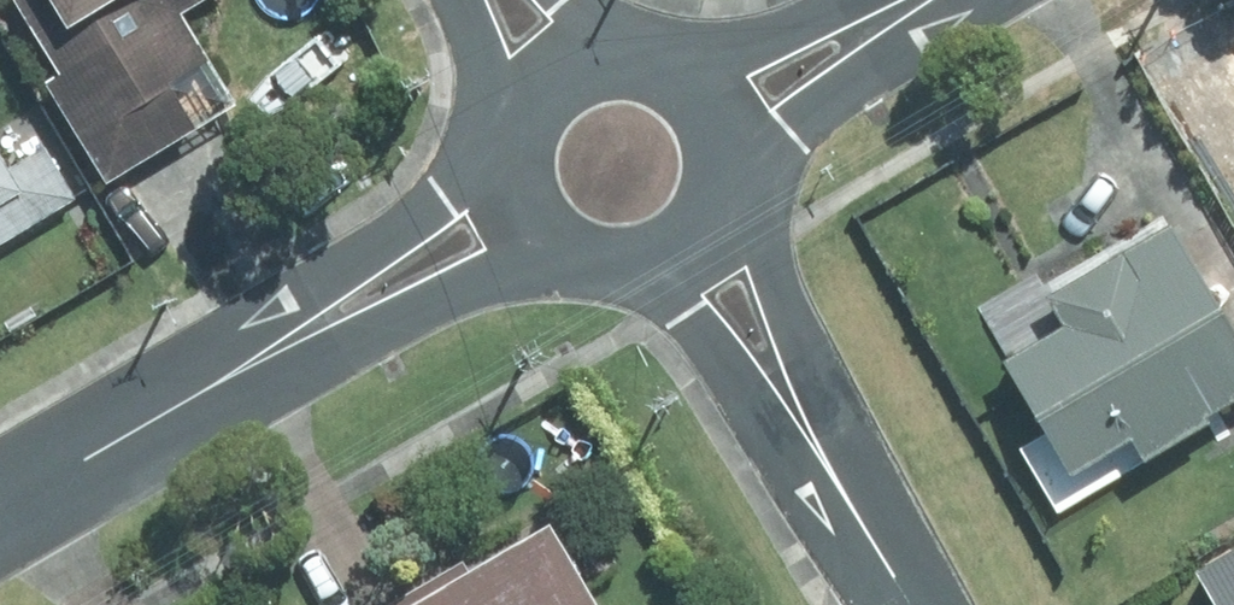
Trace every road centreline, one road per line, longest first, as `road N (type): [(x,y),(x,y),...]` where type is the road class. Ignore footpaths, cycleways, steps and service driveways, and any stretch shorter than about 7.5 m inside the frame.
road 1 (residential): [(535,207),(0,516)]
road 2 (residential): [(670,242),(890,604)]
road 3 (residential): [(894,0),(701,112)]
road 4 (residential): [(670,242),(621,257),(595,254),(571,244),(535,207)]
road 5 (residential): [(535,207),(523,159),(527,134),(553,92),(574,77)]
road 6 (residential): [(701,112),(715,159),(712,183),(704,206),(670,242)]
road 7 (residential): [(574,77),(644,69),(667,79),(701,112)]

